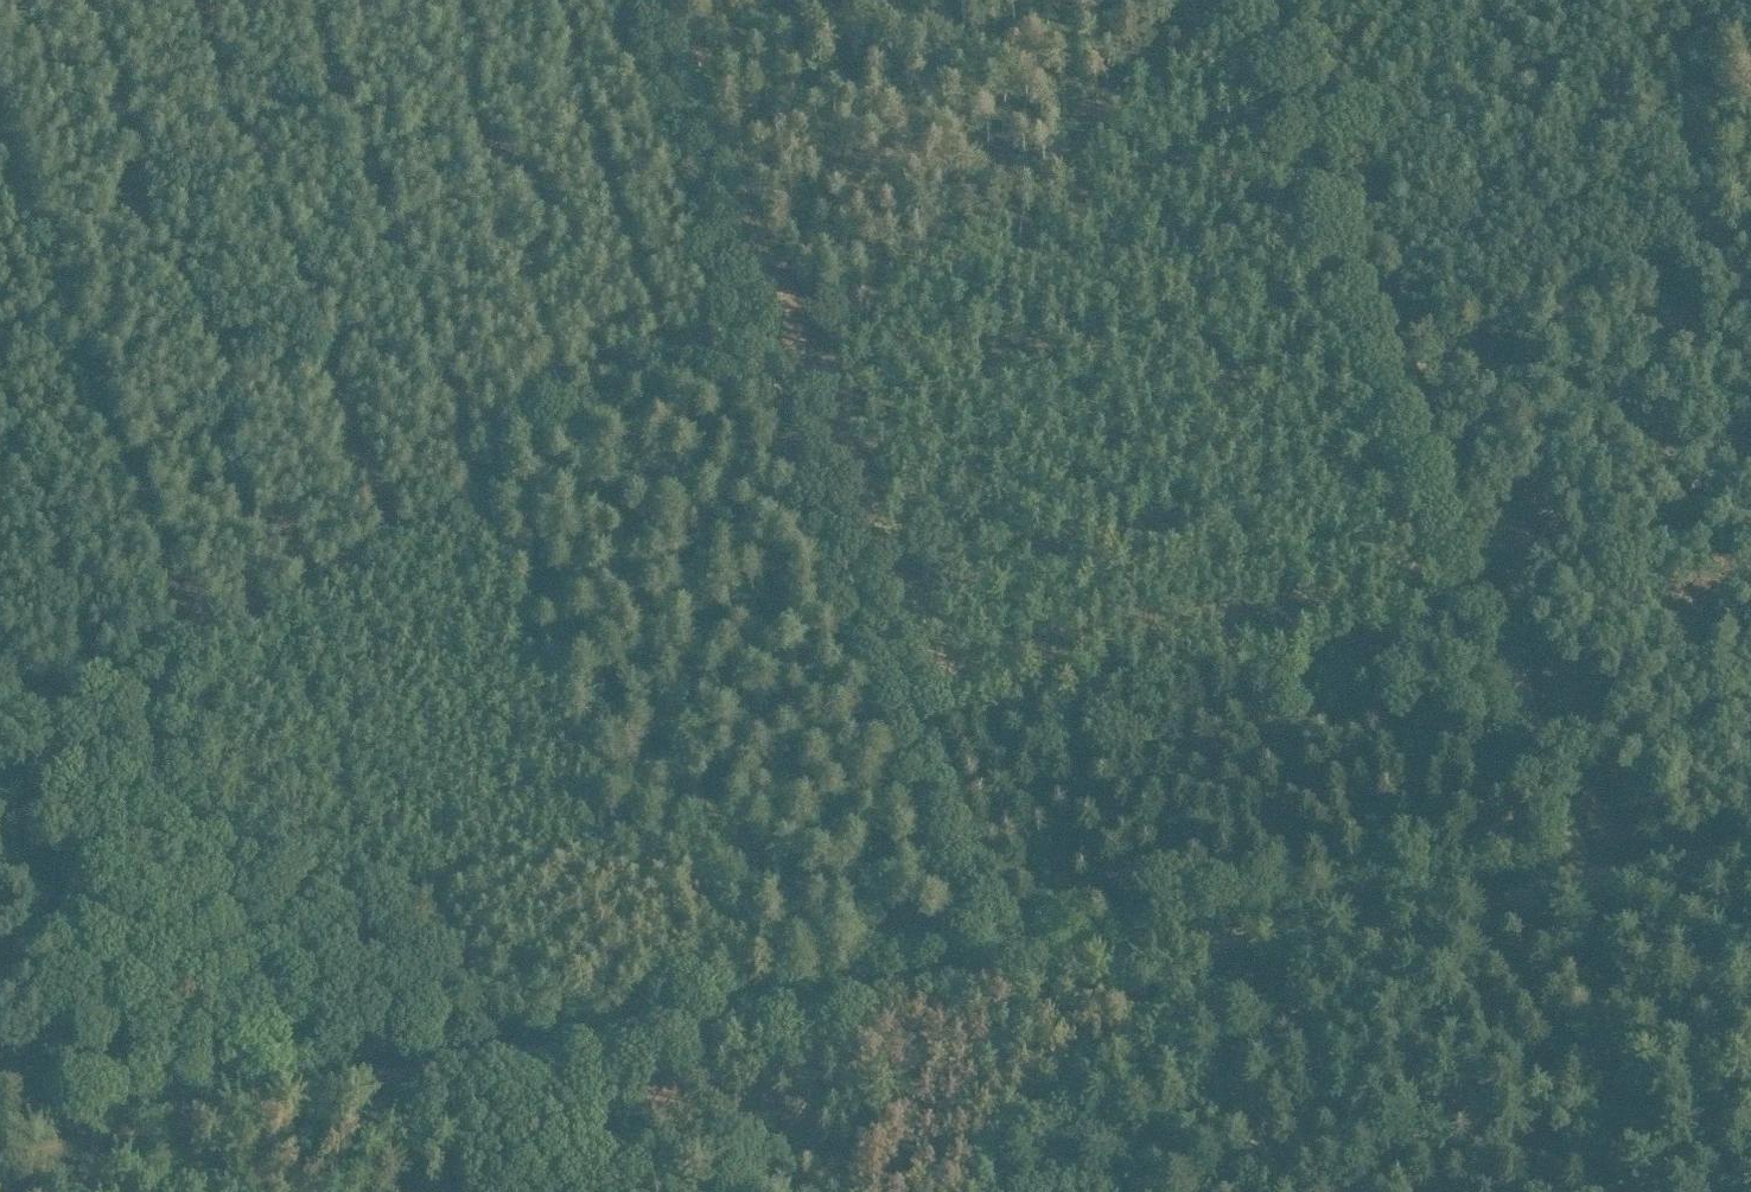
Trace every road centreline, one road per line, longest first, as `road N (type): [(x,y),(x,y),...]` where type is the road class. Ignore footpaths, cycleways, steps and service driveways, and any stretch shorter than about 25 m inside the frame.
road 1 (track): [(1568,878),(97,1144)]
road 2 (track): [(1568,878),(1272,0)]
road 3 (track): [(136,1137),(0,755)]
road 4 (track): [(1750,844),(1568,878)]

